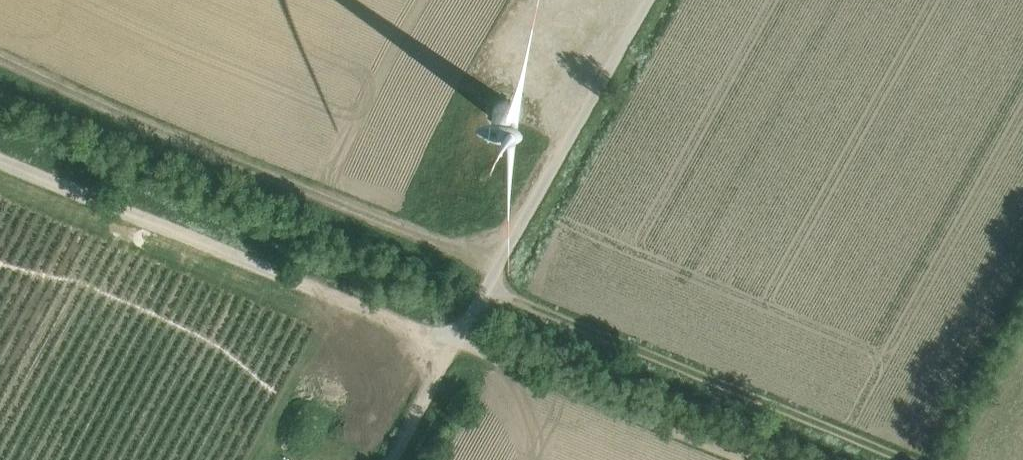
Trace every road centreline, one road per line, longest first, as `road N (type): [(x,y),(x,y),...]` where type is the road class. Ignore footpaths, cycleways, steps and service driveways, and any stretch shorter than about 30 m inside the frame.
road 1 (track): [(750,459),(541,375),(472,313),(0,129)]
road 2 (track): [(652,0),(392,459)]
road 3 (track): [(920,459),(489,287)]

